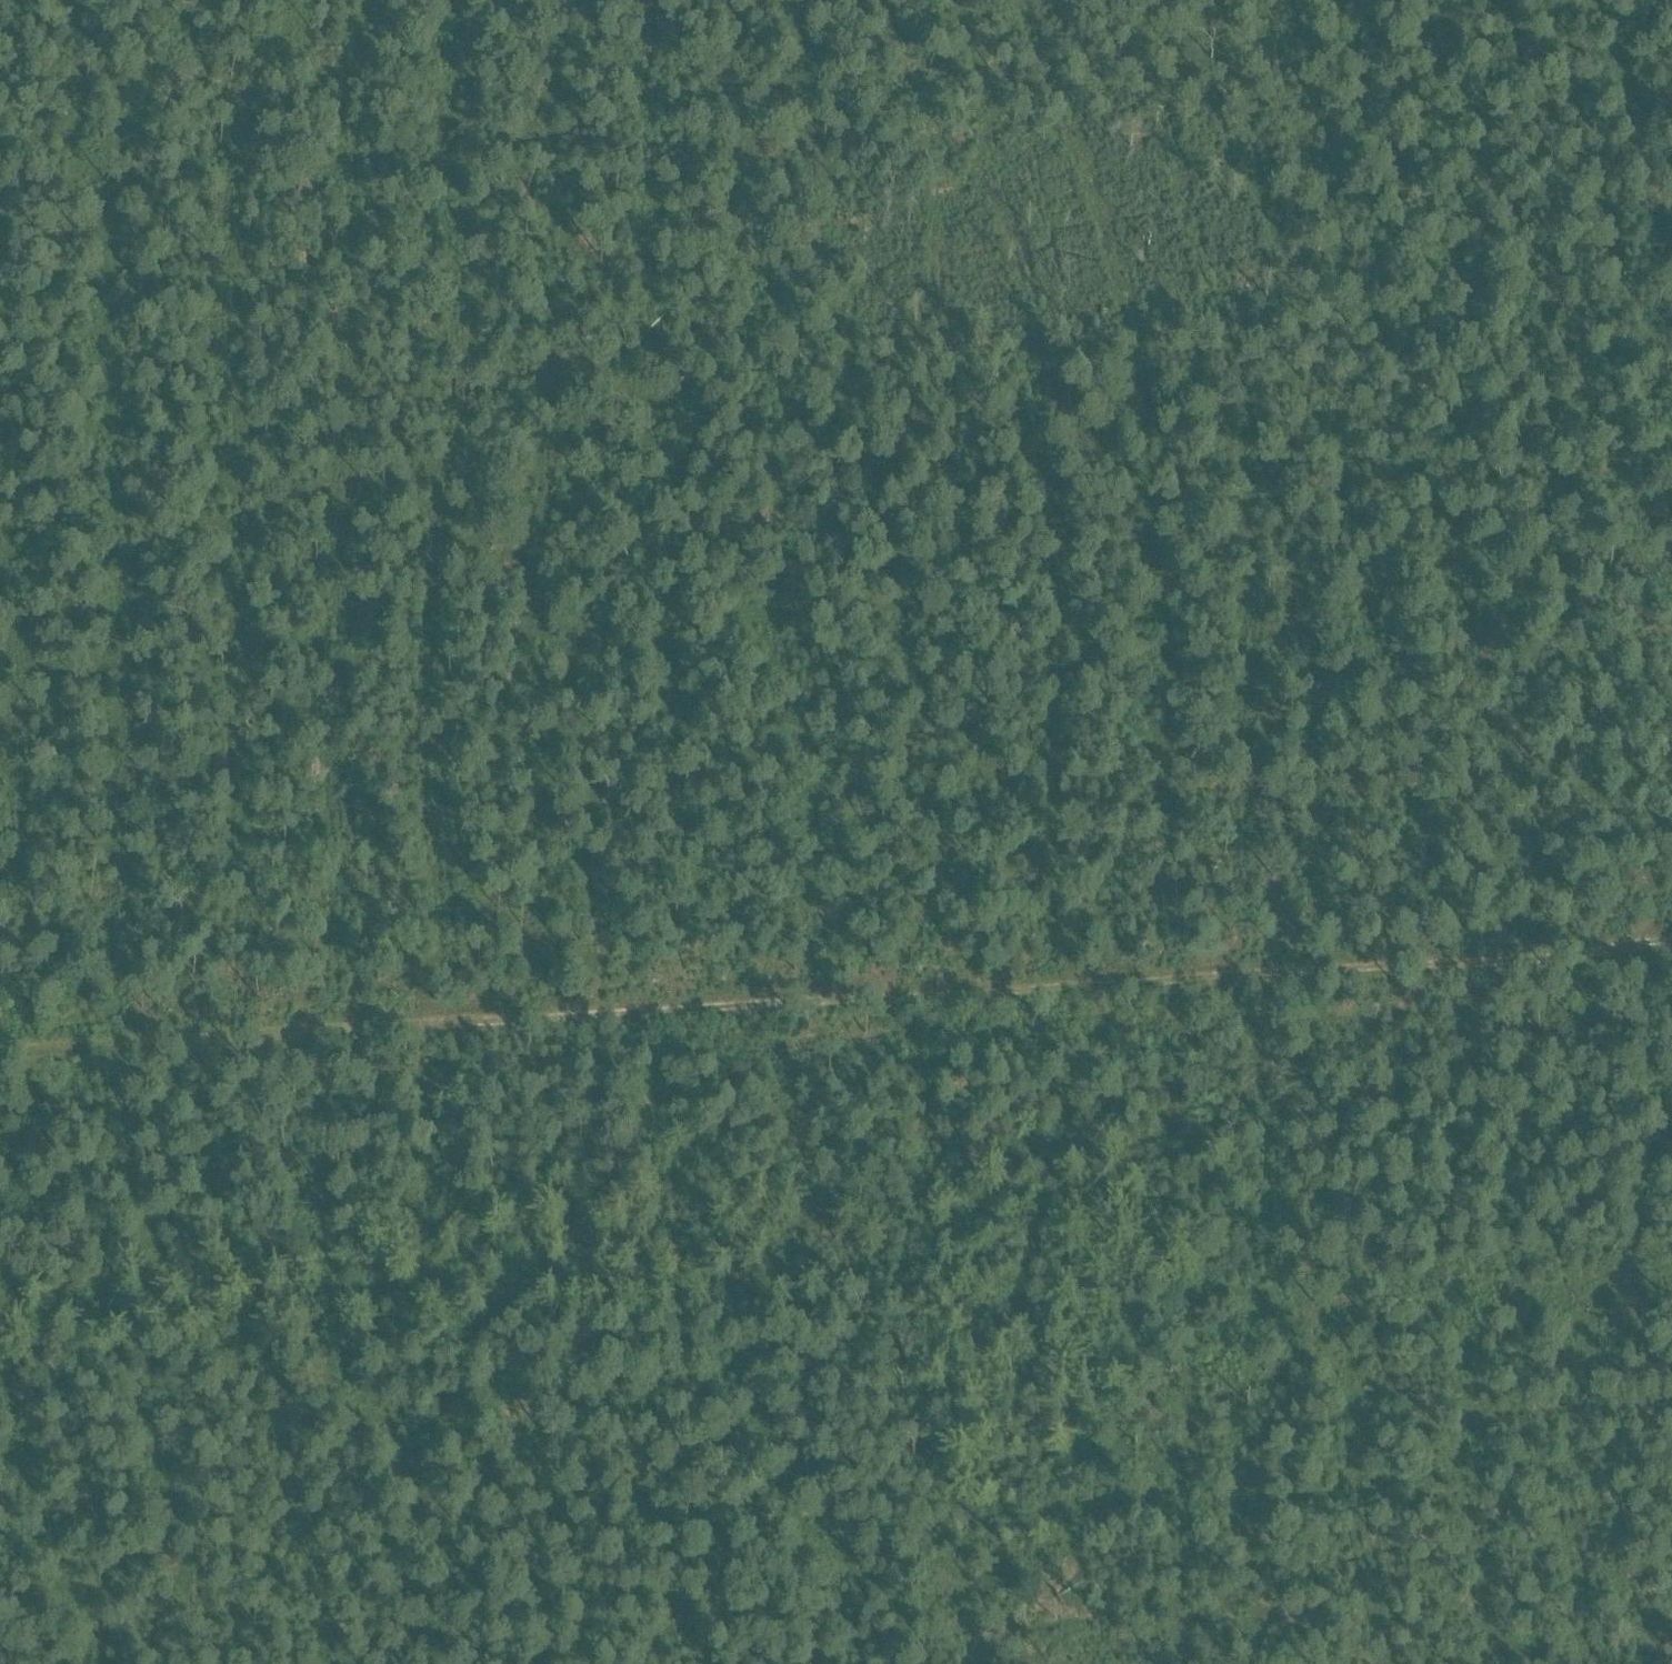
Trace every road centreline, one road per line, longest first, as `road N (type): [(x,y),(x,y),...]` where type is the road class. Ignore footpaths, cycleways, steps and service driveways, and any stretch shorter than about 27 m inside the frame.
road 1 (track): [(1594,0),(1671,165)]

